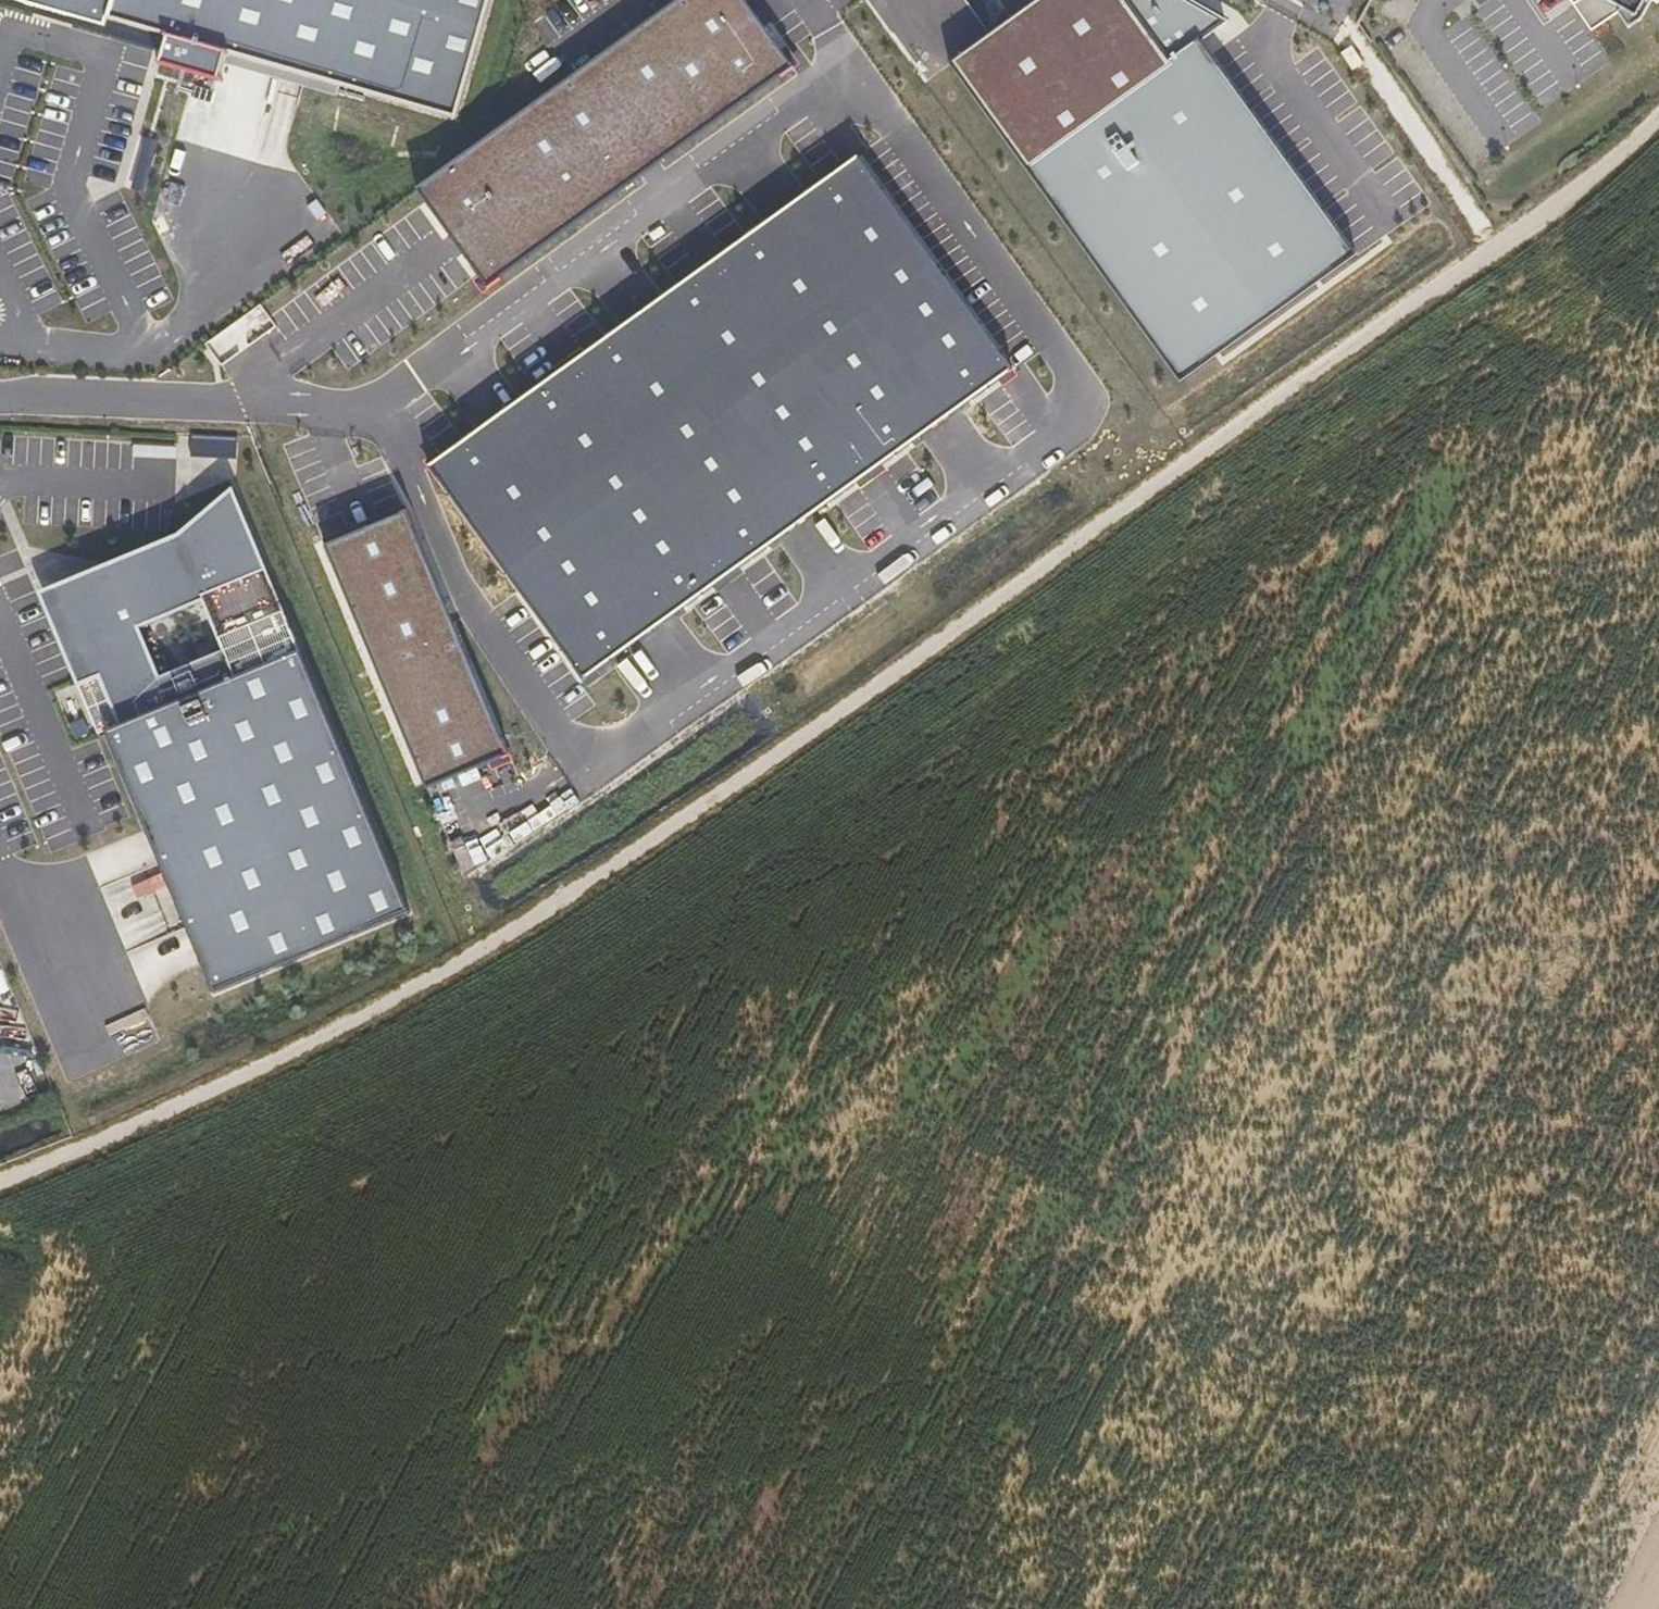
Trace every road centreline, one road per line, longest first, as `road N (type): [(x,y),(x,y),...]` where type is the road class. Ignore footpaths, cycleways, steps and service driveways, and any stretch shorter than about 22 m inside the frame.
road 1 (track): [(1658,115),(1557,205),(510,934),(224,1086),(0,1182)]

